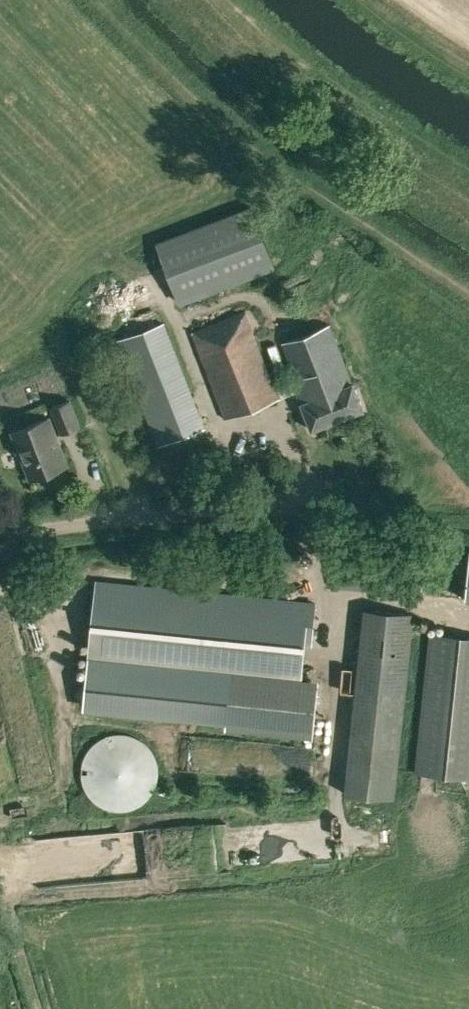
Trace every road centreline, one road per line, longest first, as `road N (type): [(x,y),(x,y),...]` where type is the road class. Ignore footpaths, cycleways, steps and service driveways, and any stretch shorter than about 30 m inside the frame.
road 1 (unclassified): [(0,540),(81,523),(313,503)]
road 2 (track): [(368,0),(468,68)]

